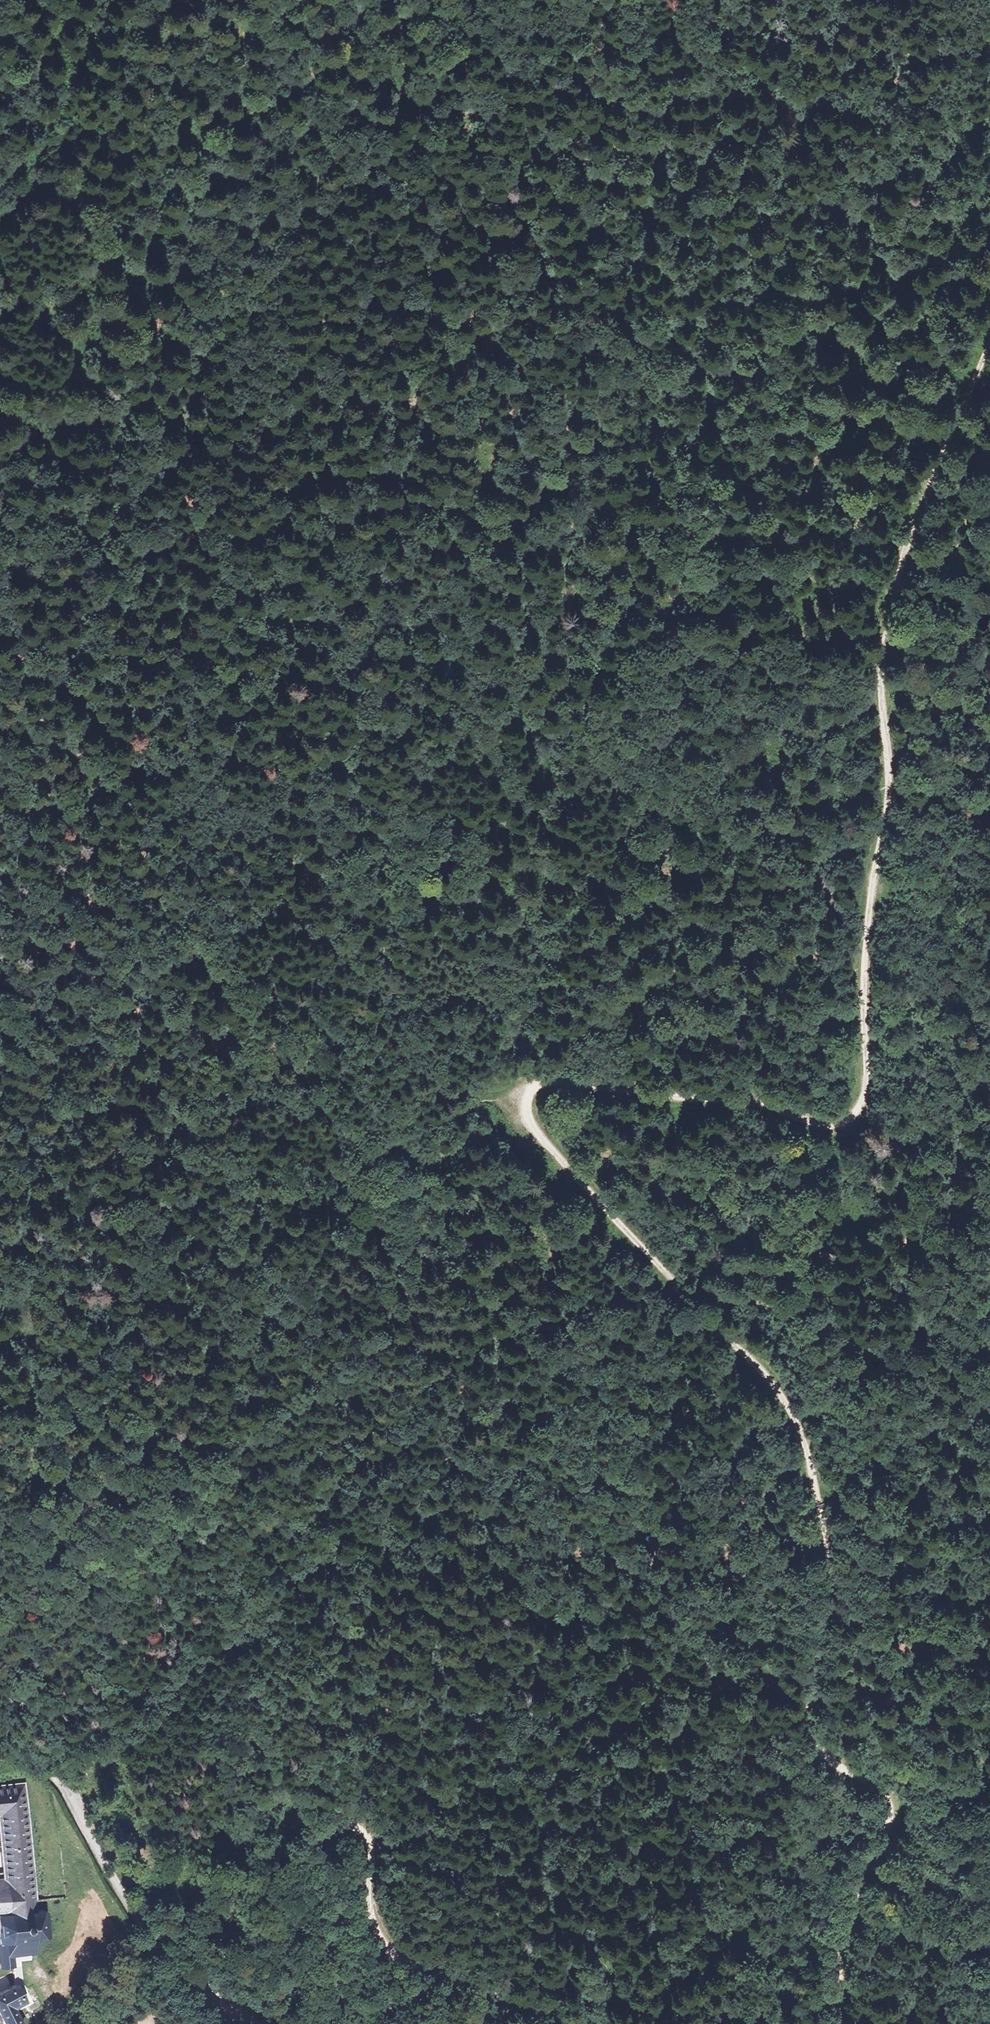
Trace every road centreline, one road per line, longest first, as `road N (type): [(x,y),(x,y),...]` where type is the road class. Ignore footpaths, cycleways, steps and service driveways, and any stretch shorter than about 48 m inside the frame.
road 1 (track): [(989,343),(941,448),(885,640),(887,796),(871,884),(865,1092),(857,1113),(833,1124),(729,1100),(559,1080),(539,1083),(523,1101),(535,1132),(756,1364),(803,1440),(828,1592),(803,1716),(831,1765),(889,1797),(891,1816),(848,1920),(832,2023)]
road 2 (track): [(567,2023),(416,1967),(385,1947),(367,1895),(366,1833),(351,1825),(320,1839),(319,1858),(344,2023)]
road 3 (track): [(523,1101),(470,1101),(384,1146),(309,1170),(97,1141),(0,1164)]
road 4 (track): [(337,0),(180,43),(81,106),(61,125),(0,247)]
road 5 (unclassified): [(252,2023),(161,1965),(56,1776),(36,1762),(0,1759)]

